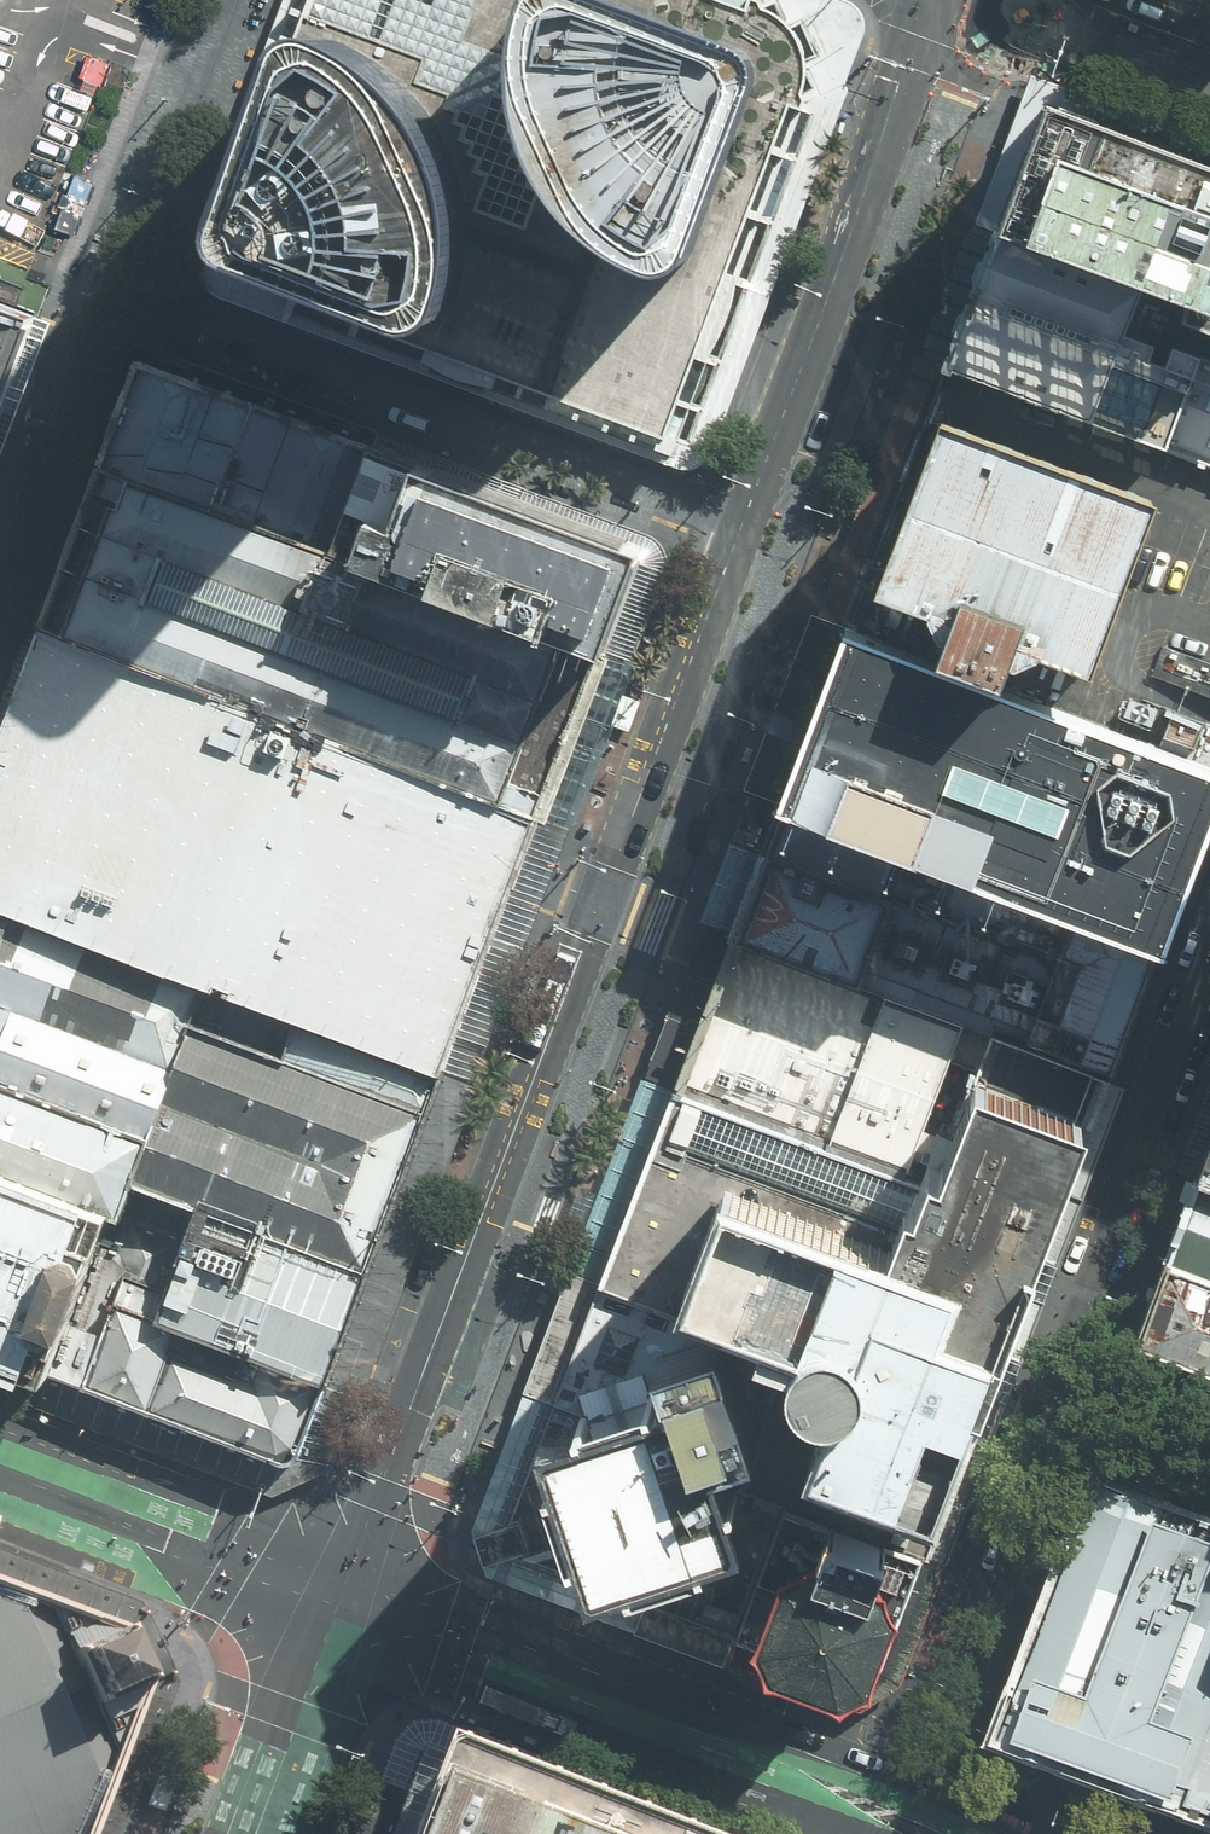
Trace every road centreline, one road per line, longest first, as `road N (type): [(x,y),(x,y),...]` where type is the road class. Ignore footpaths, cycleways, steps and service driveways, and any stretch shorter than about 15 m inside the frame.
road 1 (tertiary): [(350,1608),(383,1477),(741,533)]
road 2 (residential): [(1209,960),(955,1649),(927,1748),(940,1801)]
road 3 (residential): [(741,533),(114,289)]
road 4 (secondary): [(350,1608),(500,1664),(602,1670),(940,1801)]
road 5 (tertiary): [(741,533),(924,0)]
road 6 (secondary): [(0,1473),(350,1608)]
road 7 (residential): [(114,289),(229,0)]
road 8 (residential): [(0,578),(114,289)]
road 9 (tertiary): [(261,1833),(350,1608)]

